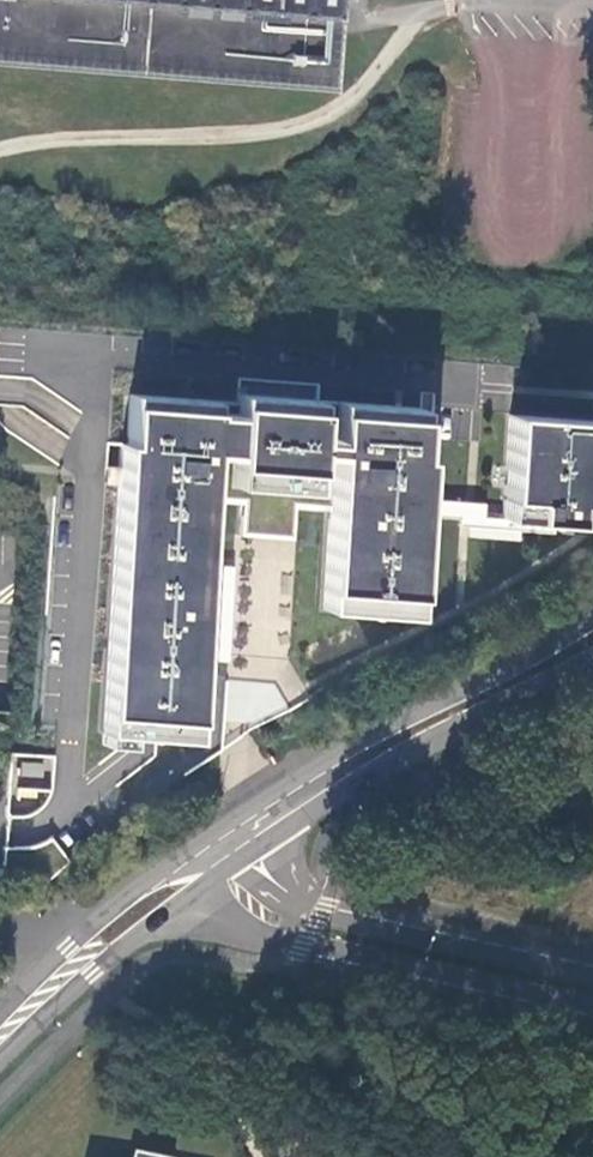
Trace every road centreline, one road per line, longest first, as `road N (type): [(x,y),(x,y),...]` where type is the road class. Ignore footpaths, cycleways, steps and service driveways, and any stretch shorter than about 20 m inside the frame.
road 1 (unclassified): [(251,933),(592,1017)]
road 2 (secondary): [(289,827),(592,661)]
road 3 (unclassified): [(592,964),(302,903)]
road 4 (secondary): [(592,620),(332,761)]
road 5 (secondary): [(166,869),(99,919),(0,1017)]
road 6 (secondary): [(332,761),(166,869)]
road 7 (secondary): [(0,1057),(144,931)]
road 8 (unclassified): [(332,761),(316,785),(235,841),(224,867)]

